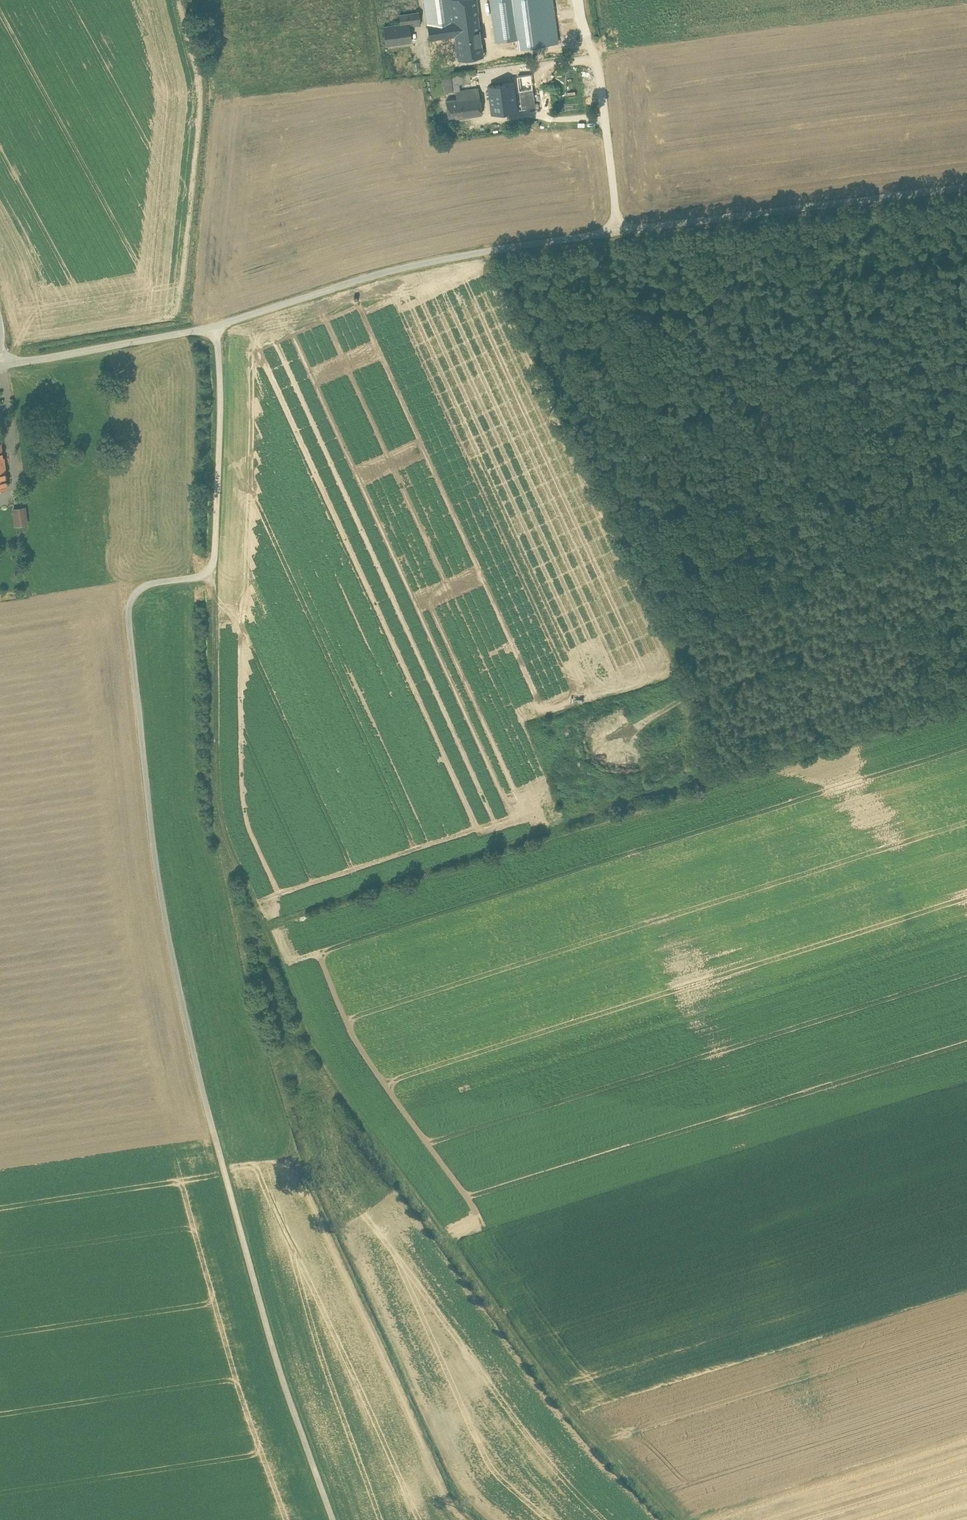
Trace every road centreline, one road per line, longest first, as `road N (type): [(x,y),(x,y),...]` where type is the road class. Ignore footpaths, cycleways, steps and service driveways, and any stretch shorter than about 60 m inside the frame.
road 1 (track): [(215,326),(223,444),(212,577),(152,586),(131,610),(164,904),(188,1016),(253,1276),(335,1519)]
road 2 (track): [(212,577),(221,817),(338,1093),(567,1412),(672,1519)]
road 3 (track): [(485,251),(685,695),(966,600)]
road 4 (track): [(215,326),(389,270),(485,251),(966,187)]
road 5 (track): [(499,57),(574,45),(600,58),(619,230)]
road 6 (track): [(5,363),(215,326)]

